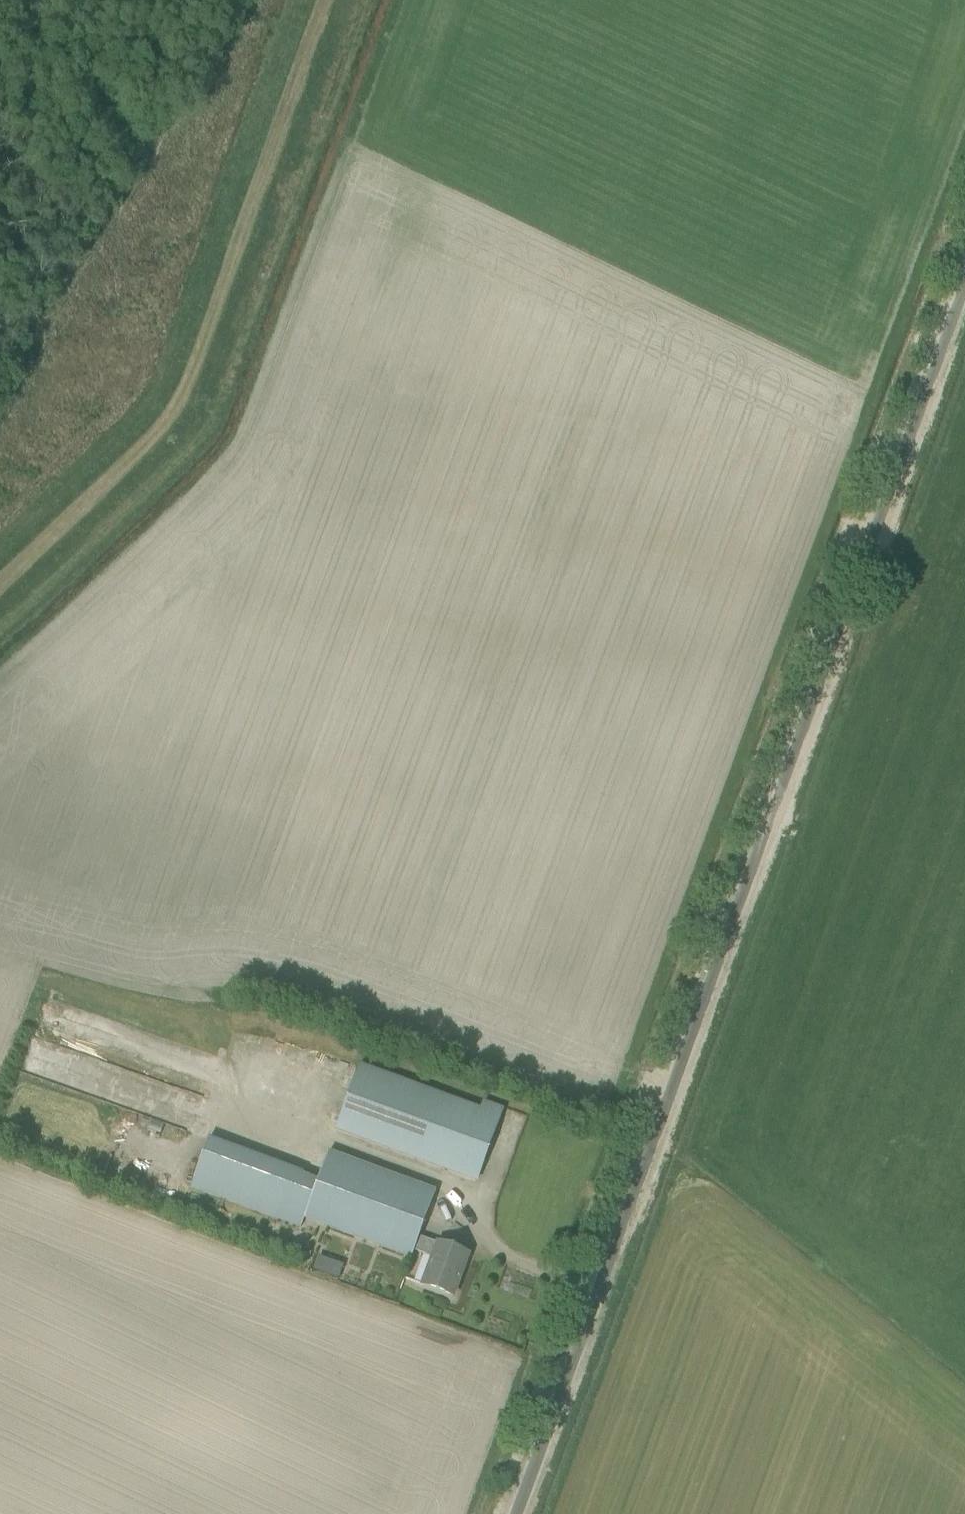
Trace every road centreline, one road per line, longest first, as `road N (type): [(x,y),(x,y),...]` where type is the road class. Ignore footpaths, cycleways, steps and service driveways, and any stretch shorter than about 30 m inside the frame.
road 1 (unclassified): [(516,1513),(964,270)]
road 2 (track): [(323,0),(176,410),(0,582)]

